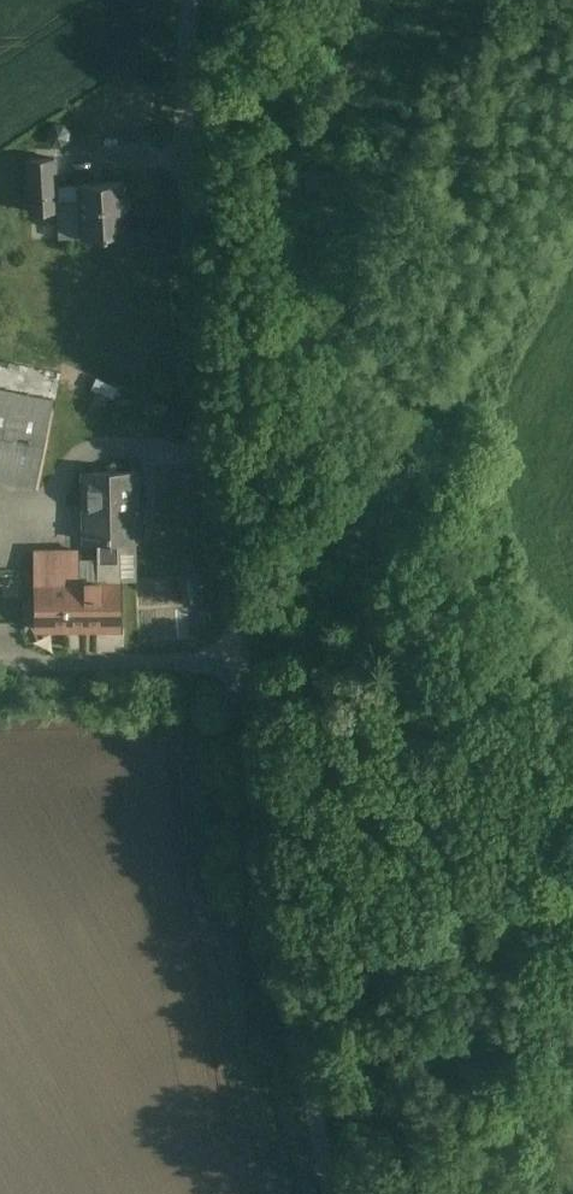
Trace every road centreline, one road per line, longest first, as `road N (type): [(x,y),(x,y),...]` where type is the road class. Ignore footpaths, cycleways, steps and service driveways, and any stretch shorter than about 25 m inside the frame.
road 1 (unclassified): [(195,0),(195,134),(252,657)]
road 2 (unclassified): [(252,657),(293,968),(336,1193)]
road 3 (unclassified): [(252,657),(0,663)]

